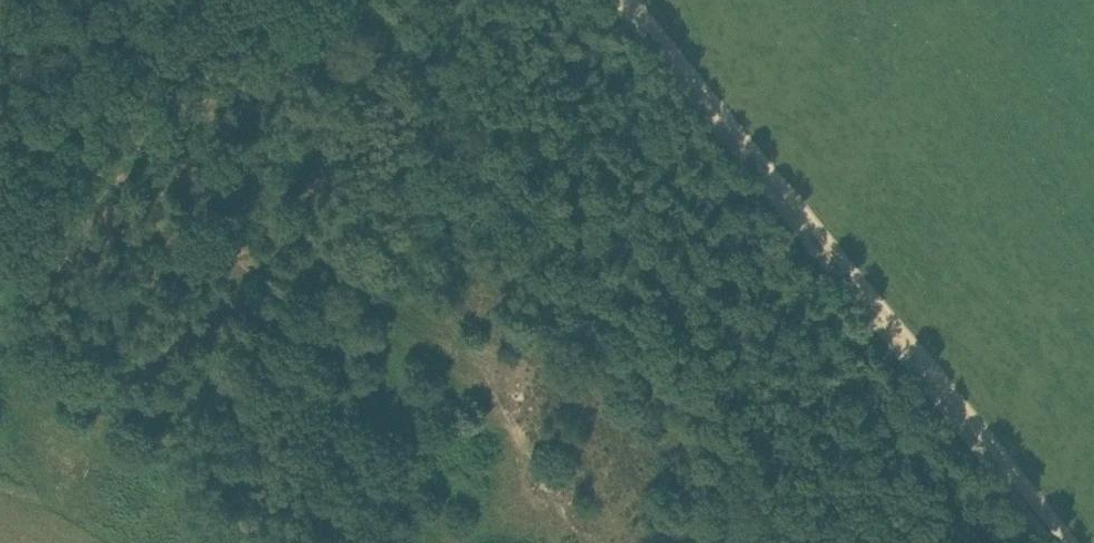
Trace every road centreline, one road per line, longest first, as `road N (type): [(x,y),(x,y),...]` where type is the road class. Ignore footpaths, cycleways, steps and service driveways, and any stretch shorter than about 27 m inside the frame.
road 1 (track): [(1073,542),(634,0)]

